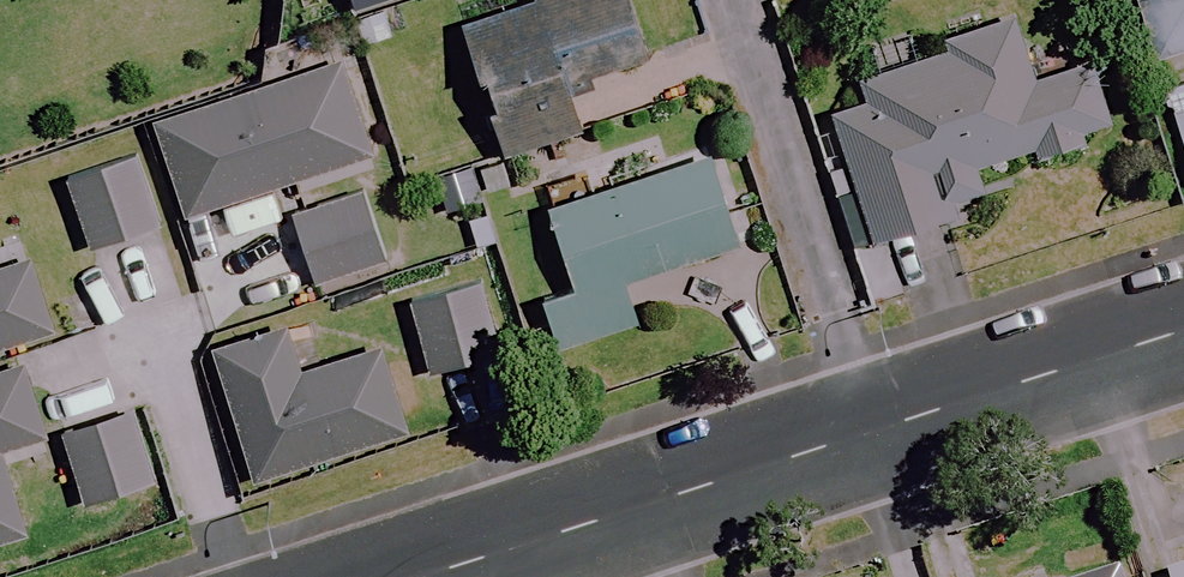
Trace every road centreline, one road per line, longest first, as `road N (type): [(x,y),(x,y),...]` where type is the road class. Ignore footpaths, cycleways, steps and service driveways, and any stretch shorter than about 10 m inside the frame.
road 1 (residential): [(425,576),(1183,330)]

